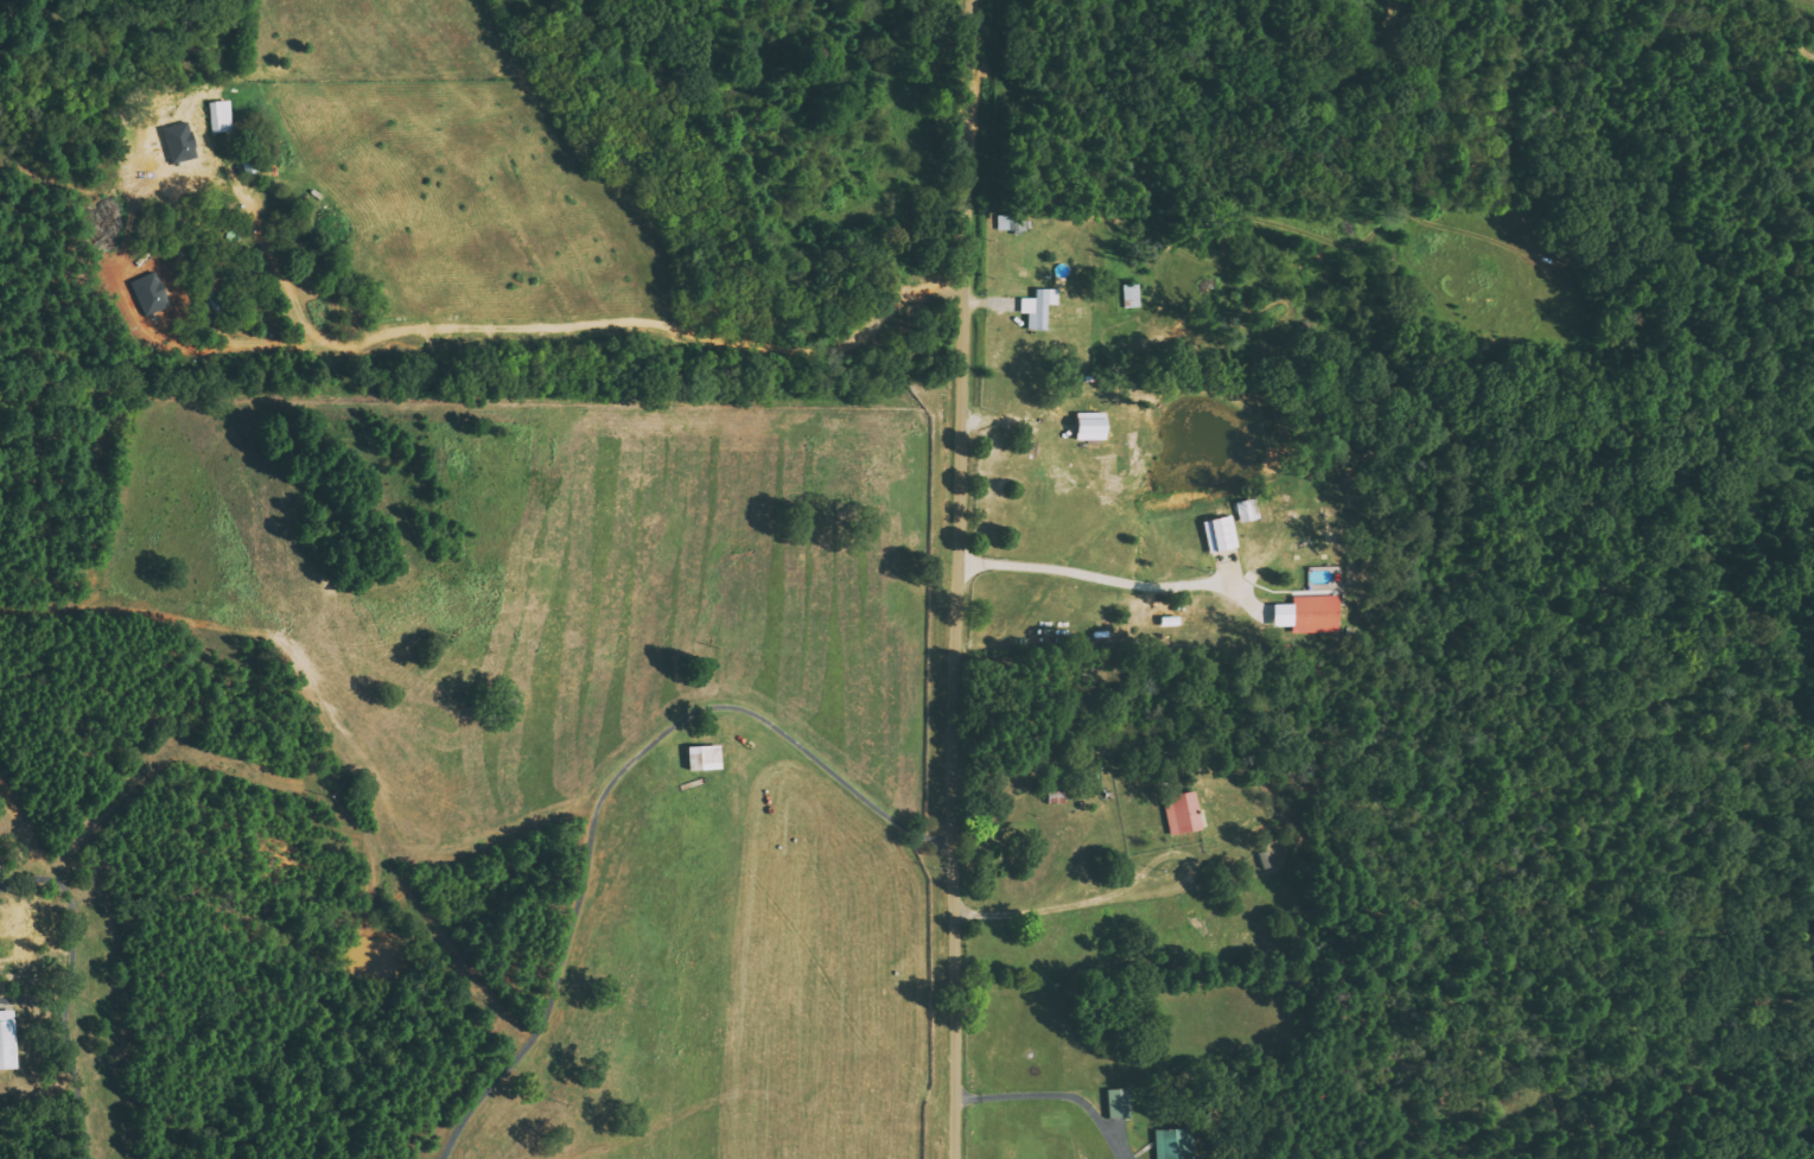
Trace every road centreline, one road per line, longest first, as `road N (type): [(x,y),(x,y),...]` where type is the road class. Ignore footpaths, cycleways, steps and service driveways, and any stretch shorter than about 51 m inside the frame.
road 1 (residential): [(955,1158),(973,0)]

